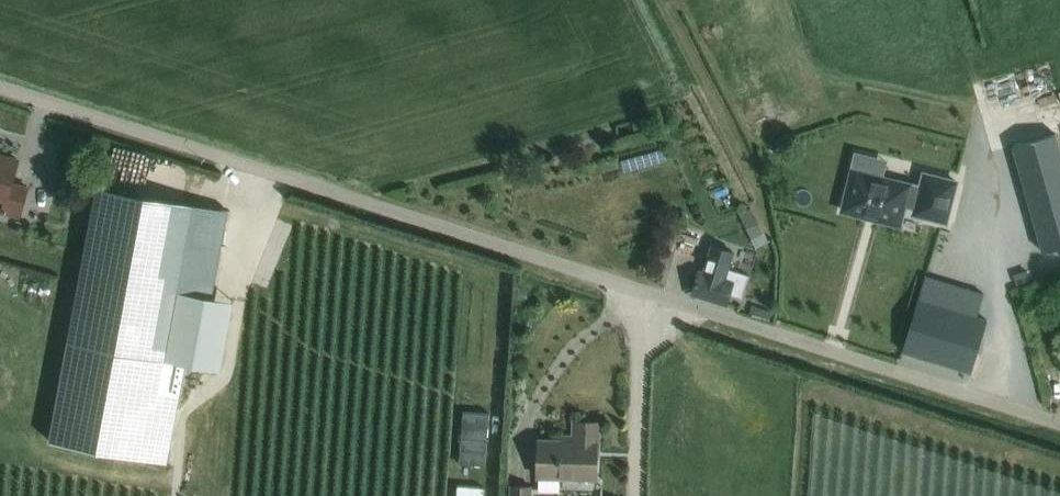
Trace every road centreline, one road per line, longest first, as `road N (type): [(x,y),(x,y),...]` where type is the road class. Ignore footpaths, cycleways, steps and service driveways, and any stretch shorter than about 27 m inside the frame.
road 1 (unclassified): [(1059,422),(0,83)]

